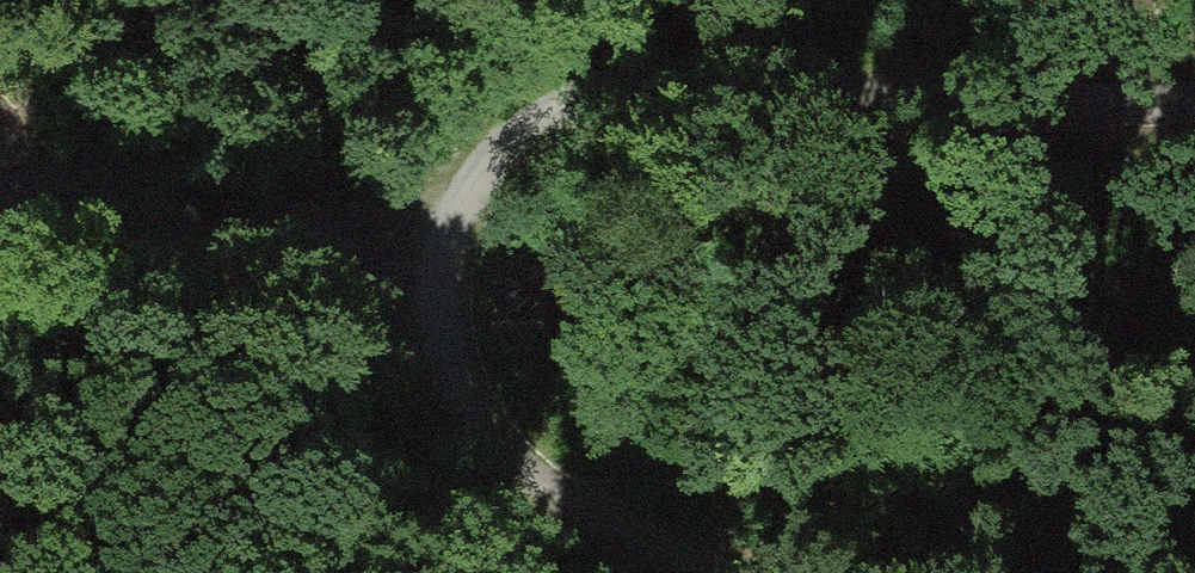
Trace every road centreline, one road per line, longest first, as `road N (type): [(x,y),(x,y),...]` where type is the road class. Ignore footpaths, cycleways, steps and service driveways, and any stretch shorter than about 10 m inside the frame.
road 1 (track): [(1194,102),(592,82),(505,126),(422,258),(424,333),(451,414),(567,511),(716,572)]
road 2 (track): [(422,258),(231,211),(115,218),(0,262)]

